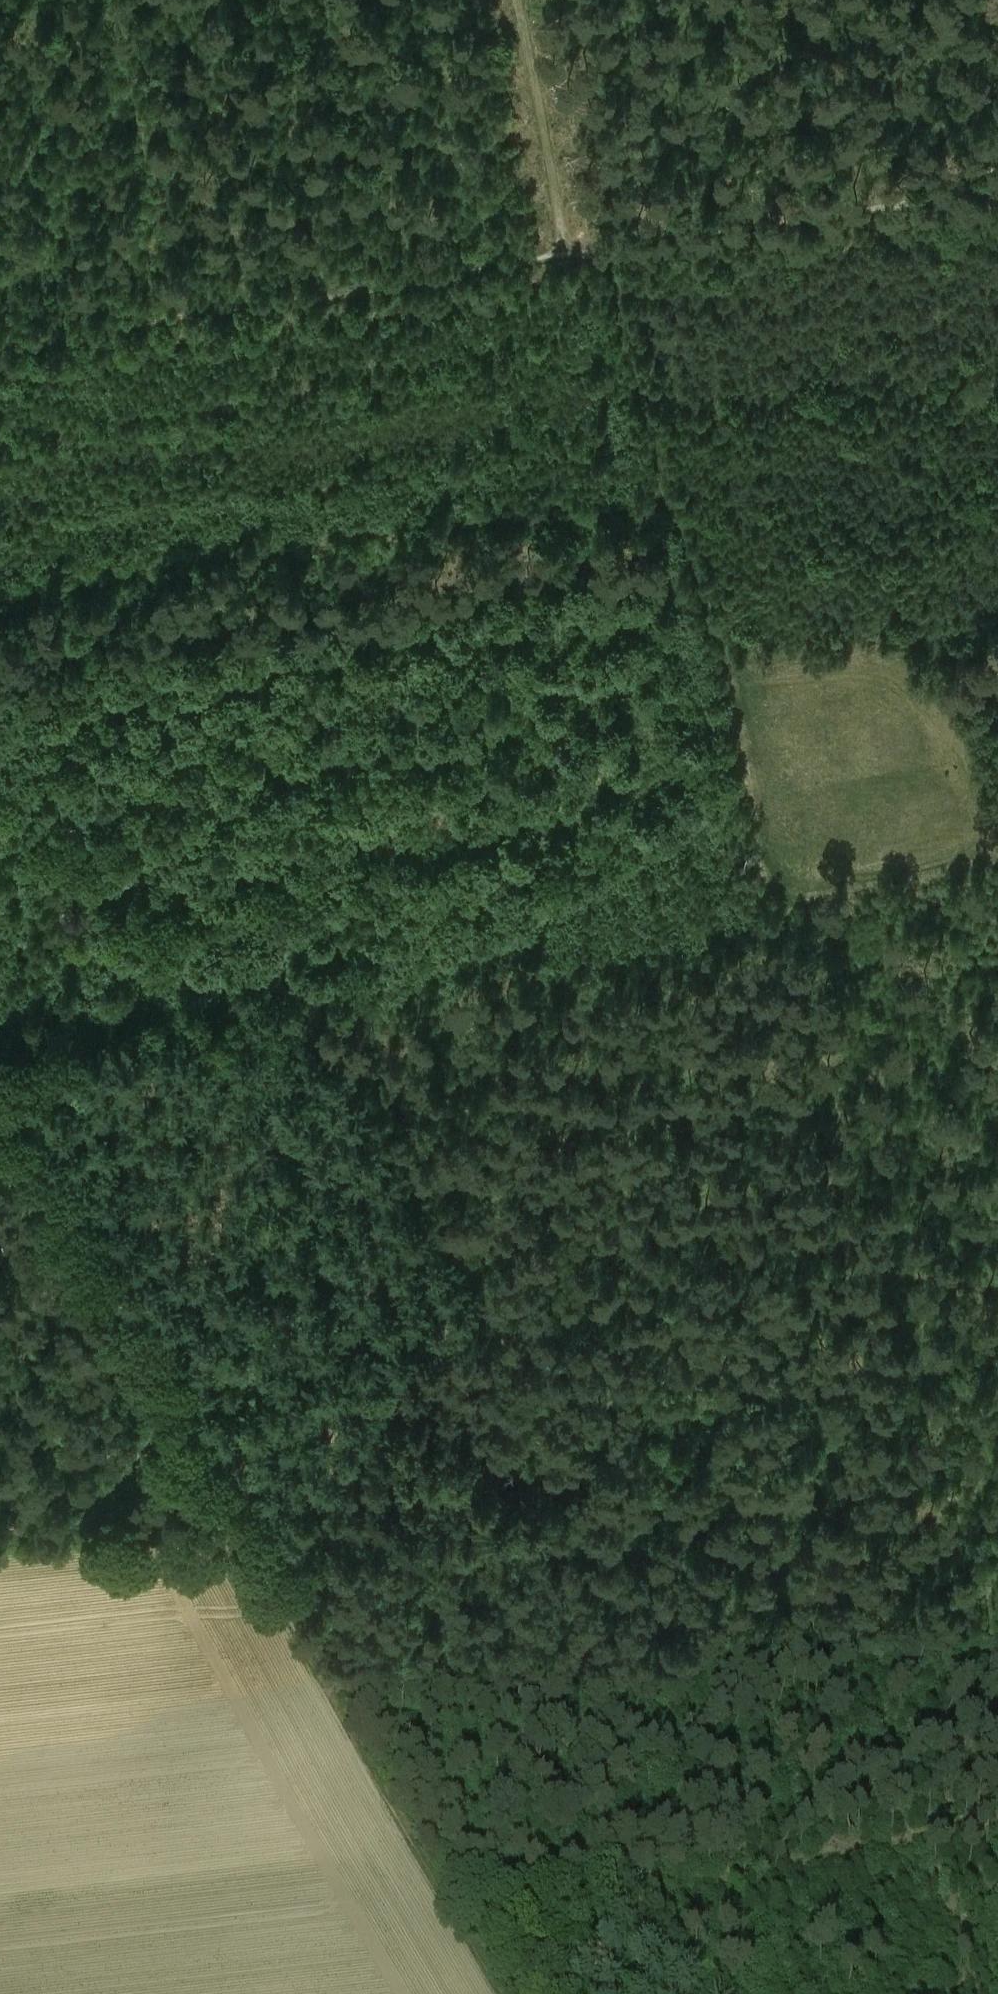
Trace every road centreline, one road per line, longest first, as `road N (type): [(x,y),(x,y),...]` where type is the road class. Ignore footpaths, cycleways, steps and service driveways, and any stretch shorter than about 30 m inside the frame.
road 1 (track): [(0,338),(574,248)]
road 2 (track): [(574,248),(997,179)]
road 3 (track): [(134,1364),(0,1098)]
road 4 (track): [(574,248),(530,0)]

